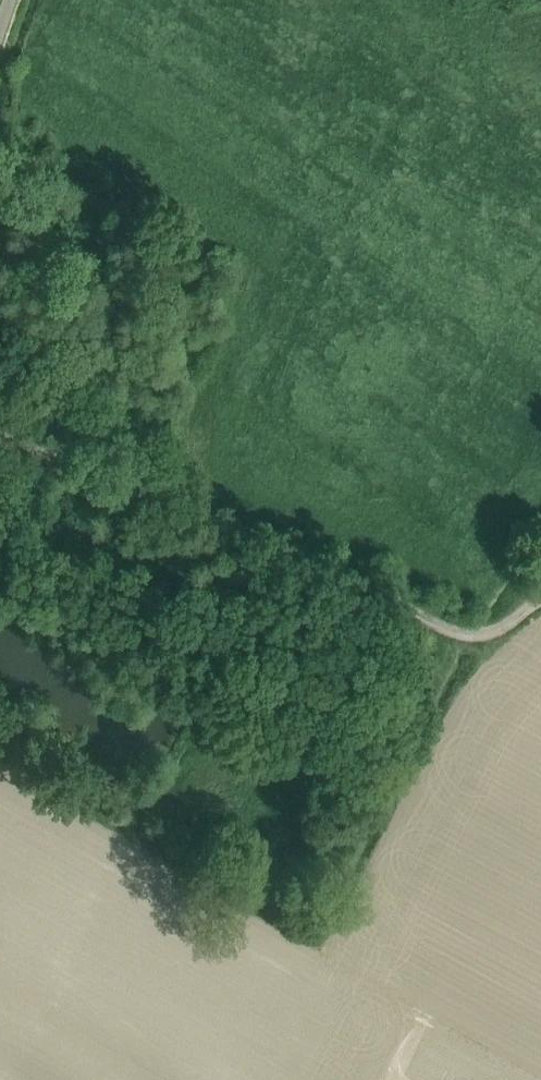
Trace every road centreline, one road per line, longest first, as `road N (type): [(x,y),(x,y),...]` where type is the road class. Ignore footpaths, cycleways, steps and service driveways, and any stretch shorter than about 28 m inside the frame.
road 1 (unclassified): [(0,440),(485,637),(540,600)]

